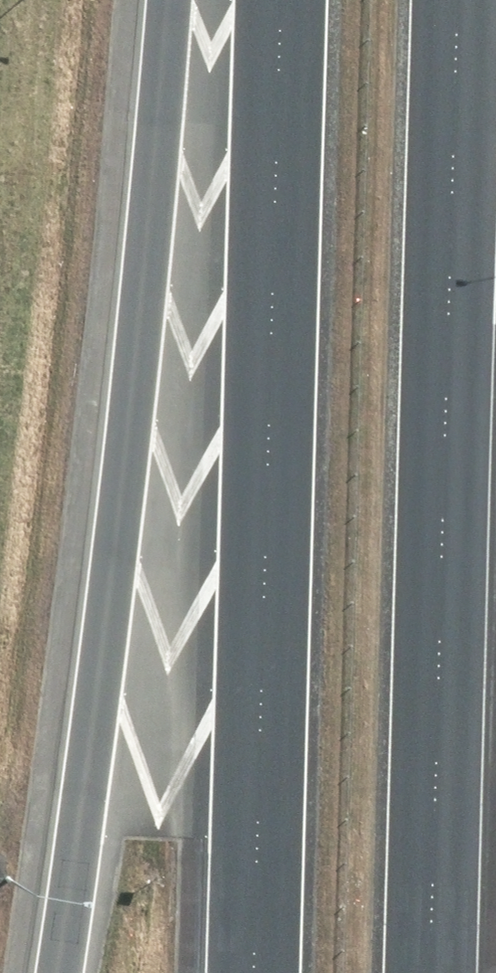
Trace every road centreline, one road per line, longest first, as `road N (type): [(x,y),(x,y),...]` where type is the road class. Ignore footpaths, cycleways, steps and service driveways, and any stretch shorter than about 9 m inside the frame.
road 1 (motorway): [(63,972),(143,334),(165,0)]
road 2 (motorway): [(457,0),(429,972)]
road 3 (motorway): [(258,972),(283,0)]

